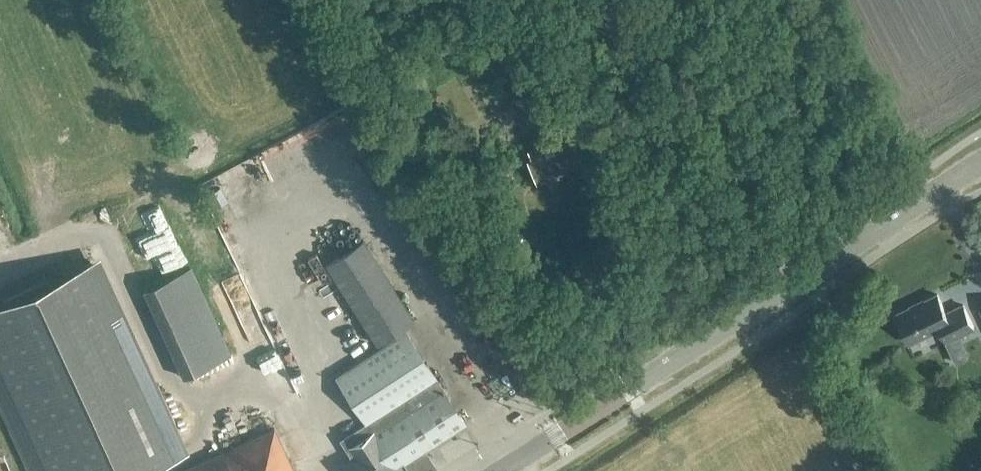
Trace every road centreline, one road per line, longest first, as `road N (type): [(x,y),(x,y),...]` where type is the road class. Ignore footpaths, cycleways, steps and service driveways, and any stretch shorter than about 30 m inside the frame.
road 1 (tertiary): [(505,470),(980,163)]
road 2 (track): [(788,288),(722,138)]

